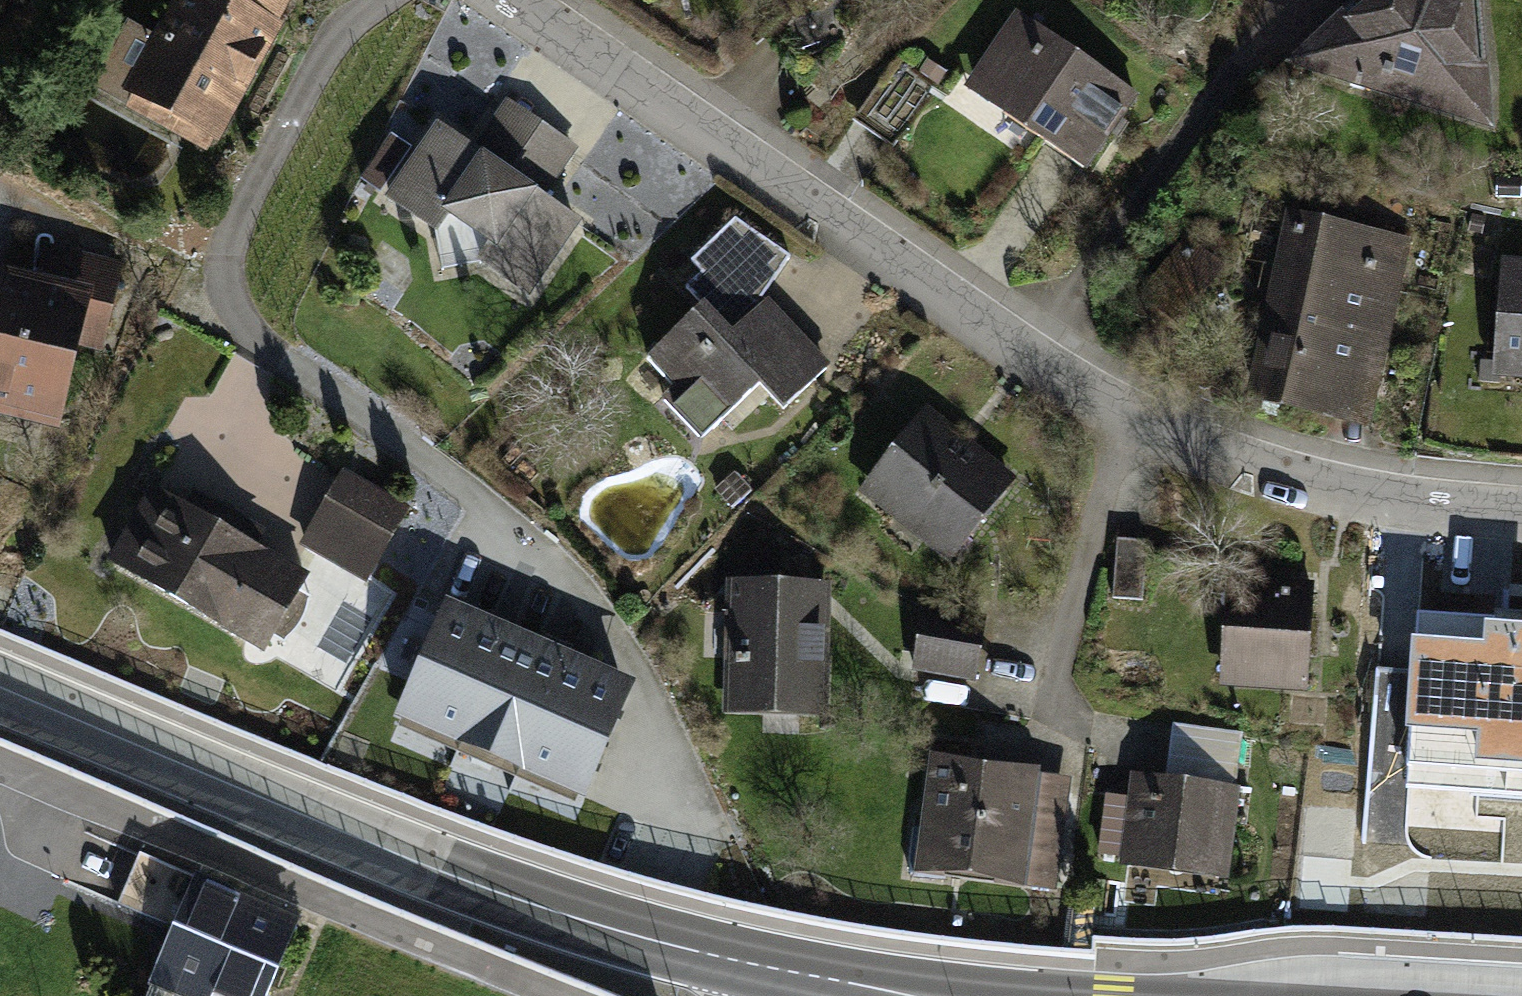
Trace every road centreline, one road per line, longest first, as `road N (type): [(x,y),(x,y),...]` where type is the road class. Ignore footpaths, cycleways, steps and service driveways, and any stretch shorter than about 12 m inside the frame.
road 1 (residential): [(1521,508),(1414,502),(1309,483),(1131,415),(525,0)]
road 2 (secondary): [(921,995),(770,968),(553,910),(0,683)]

